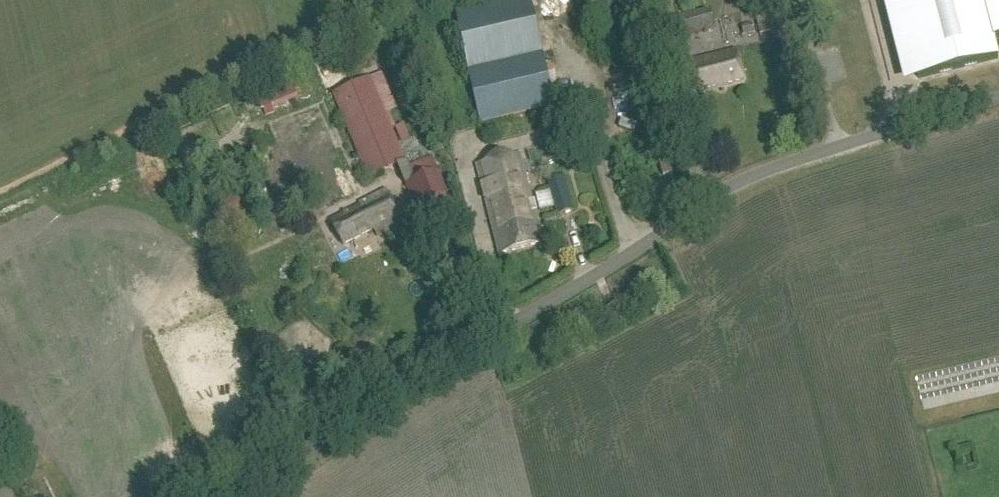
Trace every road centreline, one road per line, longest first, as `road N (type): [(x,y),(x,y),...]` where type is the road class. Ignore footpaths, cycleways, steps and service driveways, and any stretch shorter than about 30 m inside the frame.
road 1 (unclassified): [(252,496),(740,181),(998,97)]

